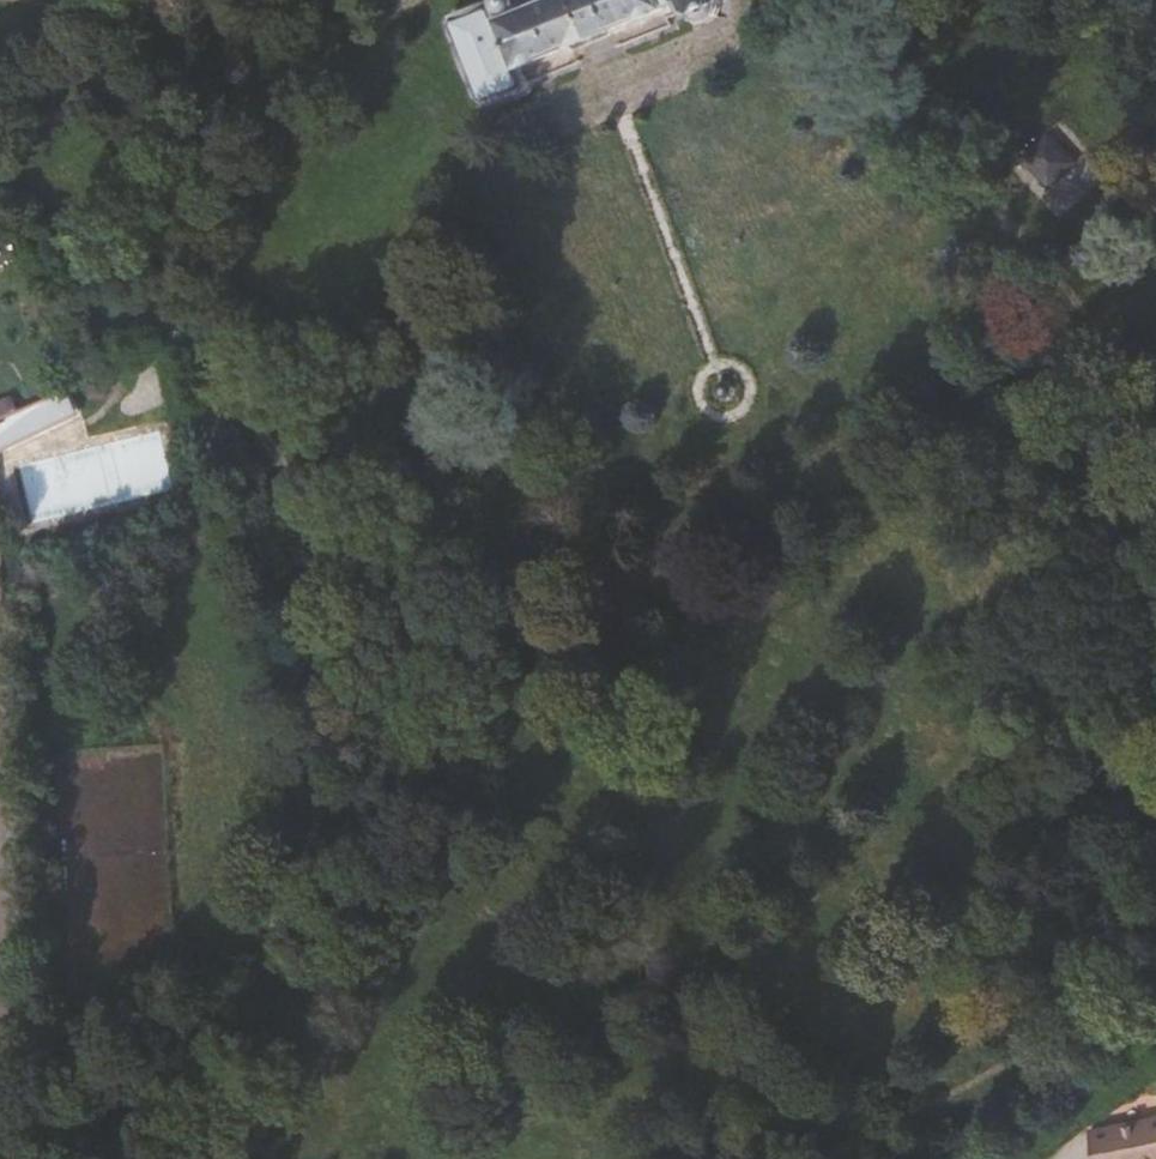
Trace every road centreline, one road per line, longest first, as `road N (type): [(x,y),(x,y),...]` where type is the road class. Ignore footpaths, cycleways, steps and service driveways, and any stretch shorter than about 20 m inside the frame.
road 1 (residential): [(0,918),(6,1044),(0,1116)]

